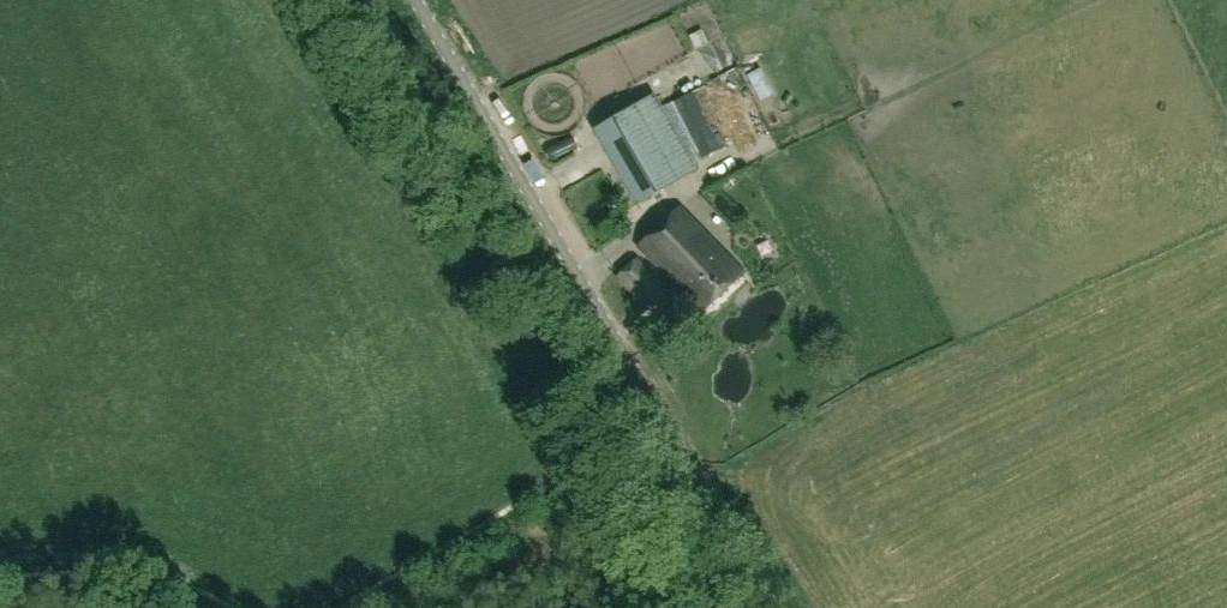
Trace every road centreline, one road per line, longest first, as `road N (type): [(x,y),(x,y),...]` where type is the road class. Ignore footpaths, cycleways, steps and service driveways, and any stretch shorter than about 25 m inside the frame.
road 1 (unclassified): [(774,607),(415,0)]
road 2 (track): [(693,581),(352,0)]

